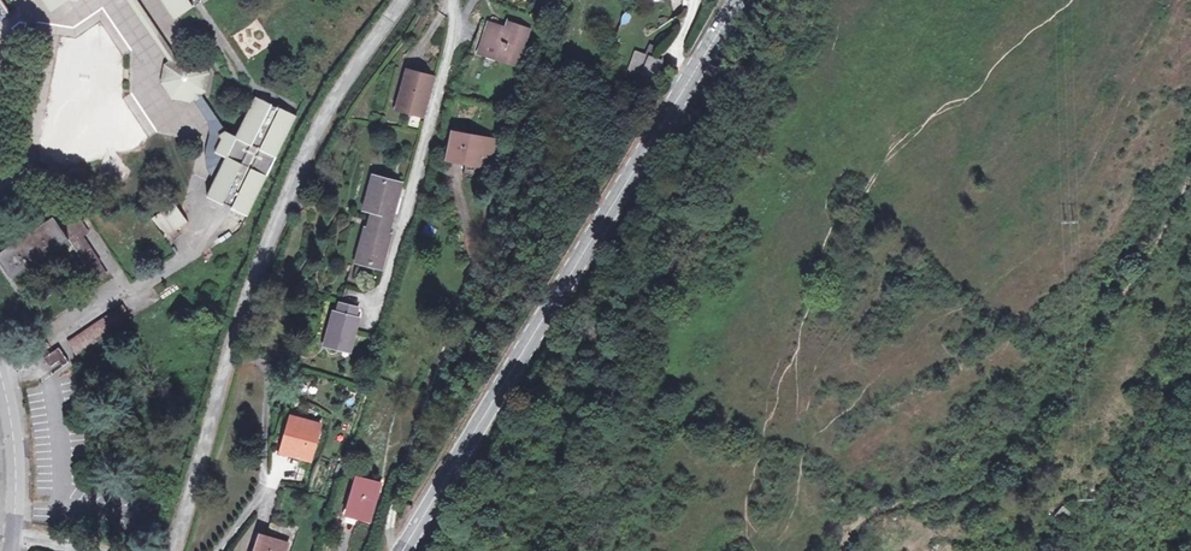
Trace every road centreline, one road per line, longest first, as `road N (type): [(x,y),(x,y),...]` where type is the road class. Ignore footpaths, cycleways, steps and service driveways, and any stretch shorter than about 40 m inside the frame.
road 1 (secondary): [(739,0),(403,550)]
road 2 (residential): [(178,550),(262,301),(299,152),(388,0)]
road 3 (residential): [(451,0),(449,64),(387,276)]
road 4 (unclassified): [(15,540),(17,479),(0,376)]

